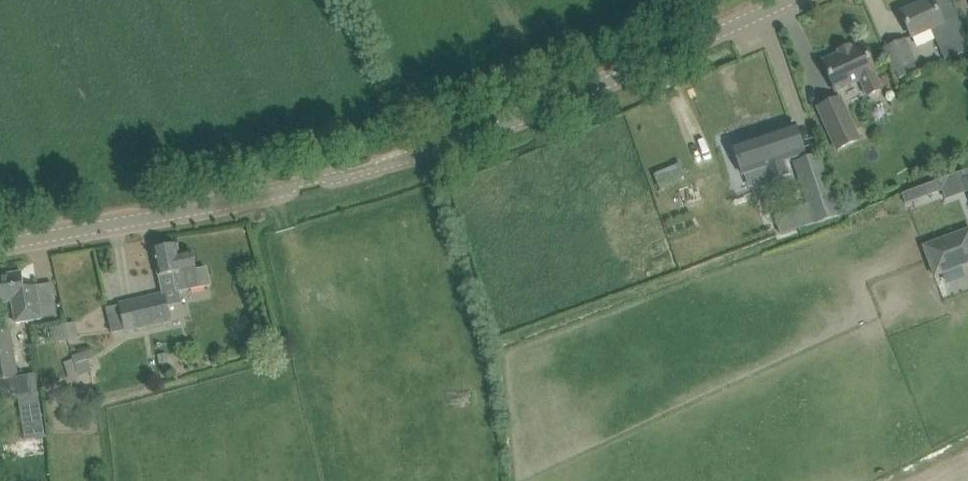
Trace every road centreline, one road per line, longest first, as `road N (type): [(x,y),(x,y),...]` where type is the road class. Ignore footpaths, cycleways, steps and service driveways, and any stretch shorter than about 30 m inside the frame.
road 1 (unclassified): [(0,248),(331,179),(458,142),(785,0)]

